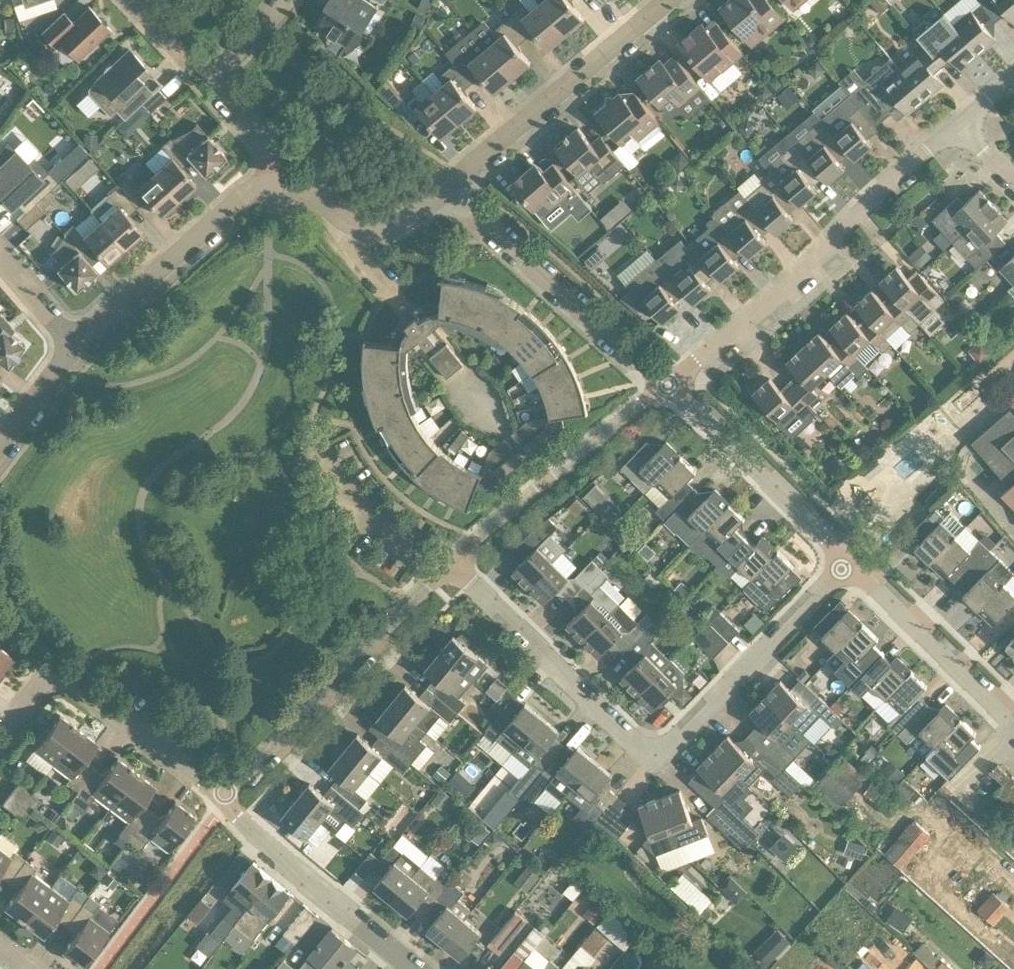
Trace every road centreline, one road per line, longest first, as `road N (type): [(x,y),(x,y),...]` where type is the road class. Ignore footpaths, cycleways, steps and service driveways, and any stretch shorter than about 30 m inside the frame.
road 1 (residential): [(451,563),(628,737),(662,748),(846,565)]
road 2 (residential): [(667,387),(956,124)]
road 3 (residential): [(957,787),(1012,728),(846,565)]
road 4 (residential): [(223,794),(436,575)]
road 5 (residential): [(667,387),(445,186)]
road 6 (residential): [(445,186),(668,0)]
road 7 (residential): [(0,737),(44,680),(58,676),(223,794)]
road 8 (residential): [(667,387),(451,563)]
road 9 (residential): [(414,968),(238,819),(223,794)]
road 10 (residential): [(77,346),(270,182)]
road 11 (residential): [(846,565),(667,387)]
road 12 (residential): [(270,182),(302,187),(365,229),(394,226),(445,186)]
road 13 (residential): [(436,575),(356,504),(315,444)]
road 14 (residential): [(270,182),(265,148),(228,105),(212,70)]
road 15 (residential): [(77,346),(0,446)]

